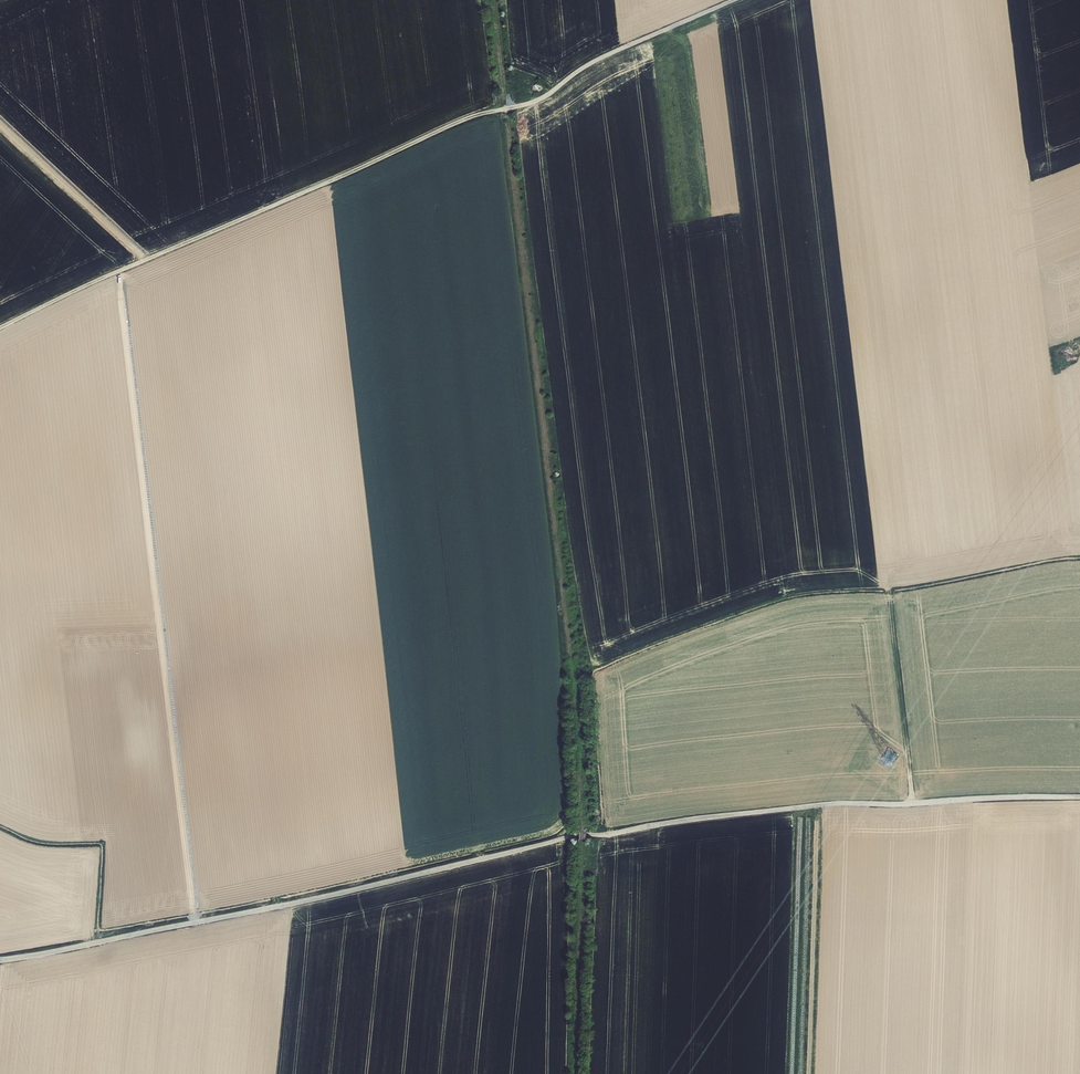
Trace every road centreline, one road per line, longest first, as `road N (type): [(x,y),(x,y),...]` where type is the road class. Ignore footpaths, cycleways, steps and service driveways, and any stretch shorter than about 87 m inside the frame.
road 1 (track): [(1079,797),(821,805),(576,836),(324,896),(0,960)]
road 2 (track): [(734,0),(606,55),(542,98),(463,120),(0,328)]

